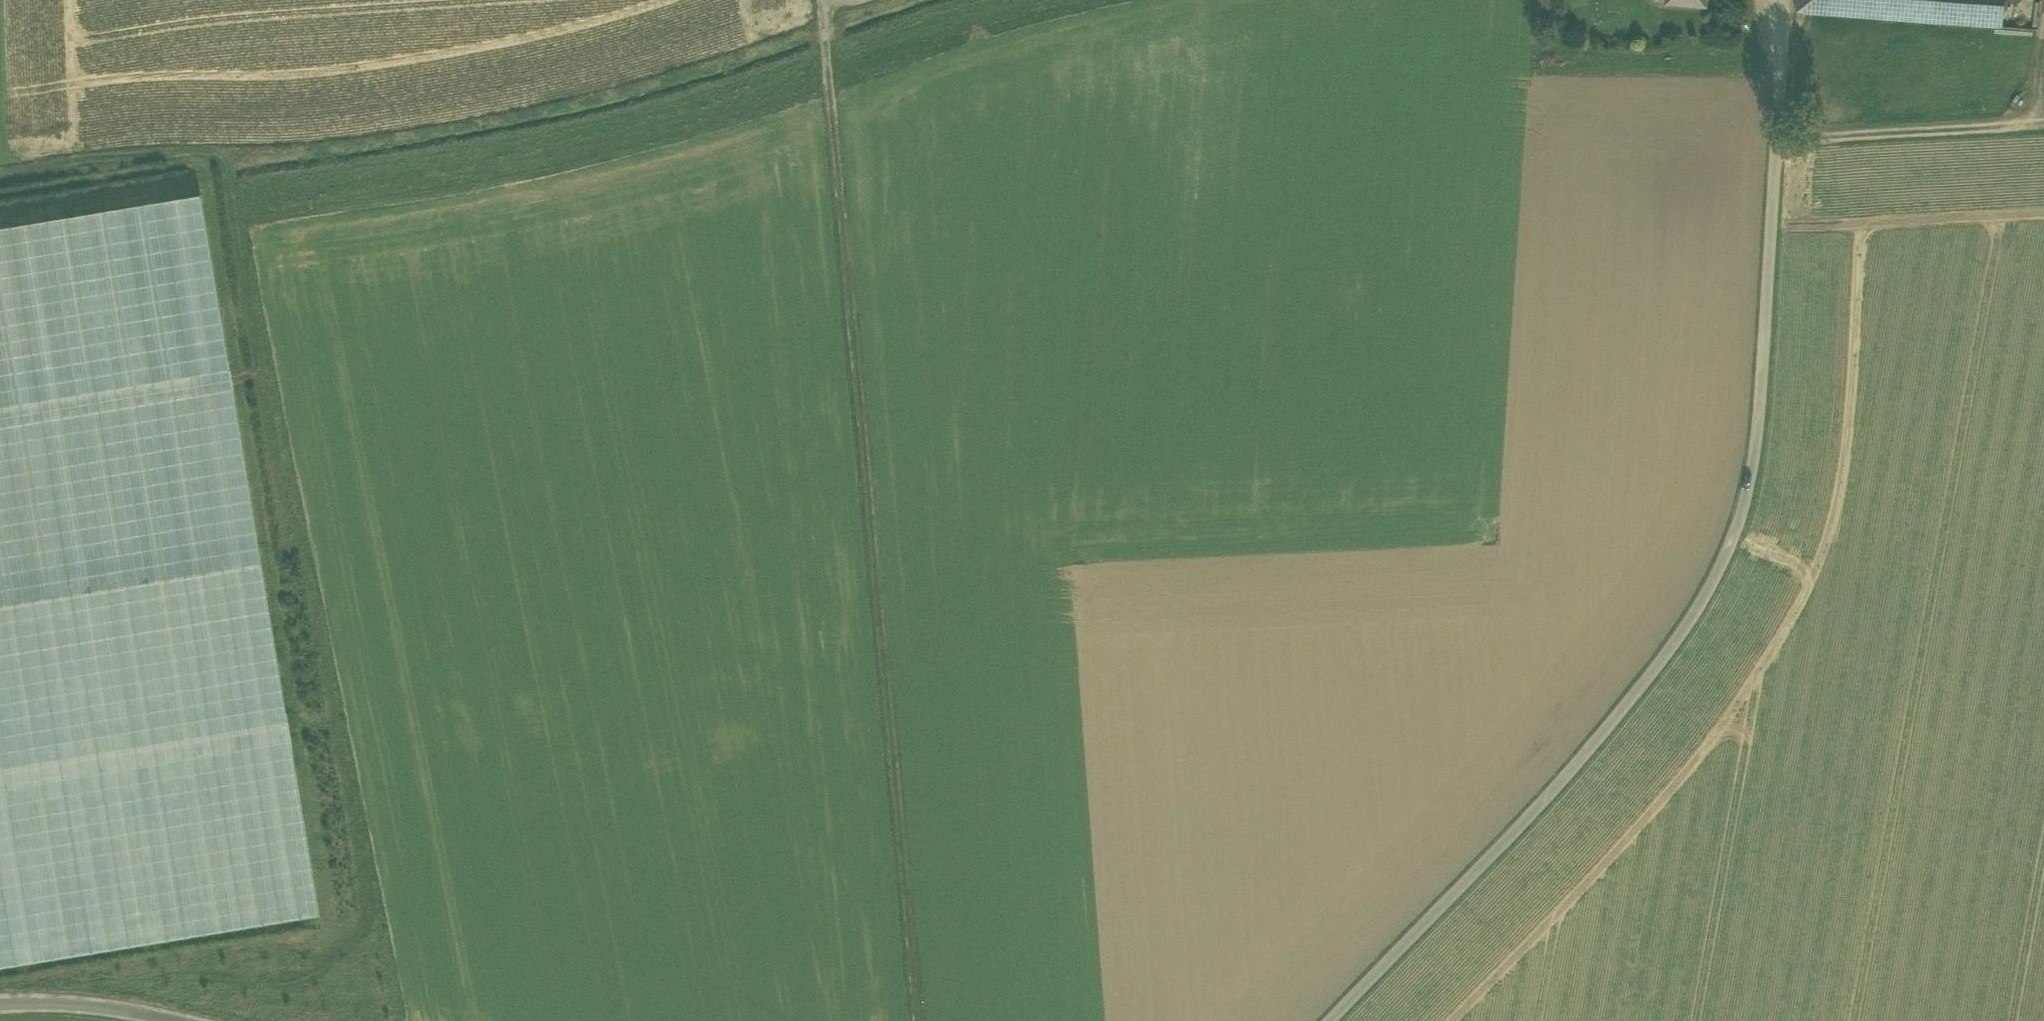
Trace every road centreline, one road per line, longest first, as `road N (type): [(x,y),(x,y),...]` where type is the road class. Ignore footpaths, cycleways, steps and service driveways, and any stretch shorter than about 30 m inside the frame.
road 1 (unclassified): [(1329,1020),(1517,829),(1692,621),(1739,522),(1755,454),(1779,137),(1780,0)]
road 2 (track): [(916,1020),(827,11)]
road 3 (track): [(1779,137),(2043,119)]
road 4 (residential): [(172,1020),(0,1002)]

